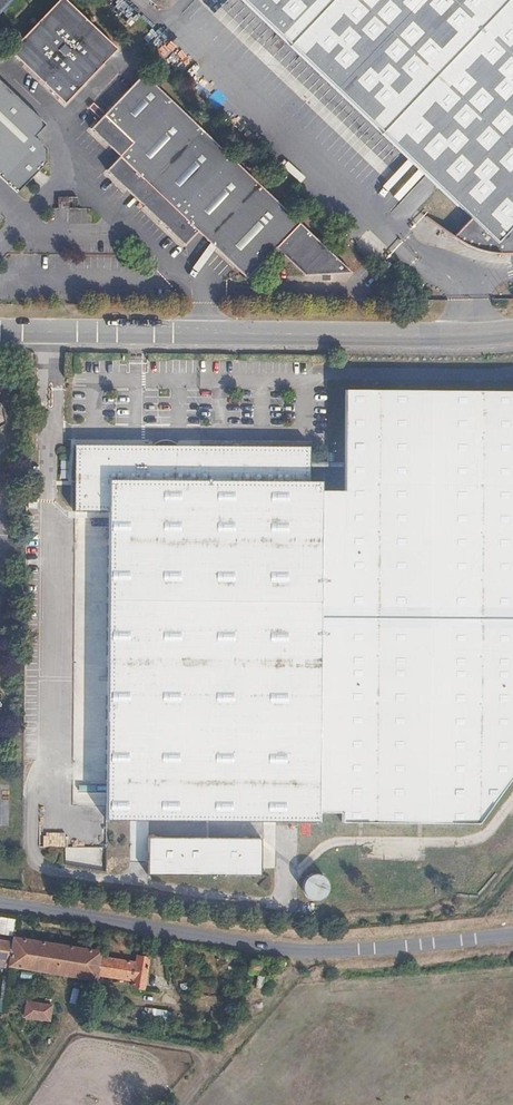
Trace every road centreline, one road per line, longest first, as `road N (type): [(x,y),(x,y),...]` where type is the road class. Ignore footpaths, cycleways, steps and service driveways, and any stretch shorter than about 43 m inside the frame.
road 1 (residential): [(0,905),(300,953),(512,935)]
road 2 (unclassified): [(0,333),(512,332)]
road 3 (track): [(309,380),(512,374)]

